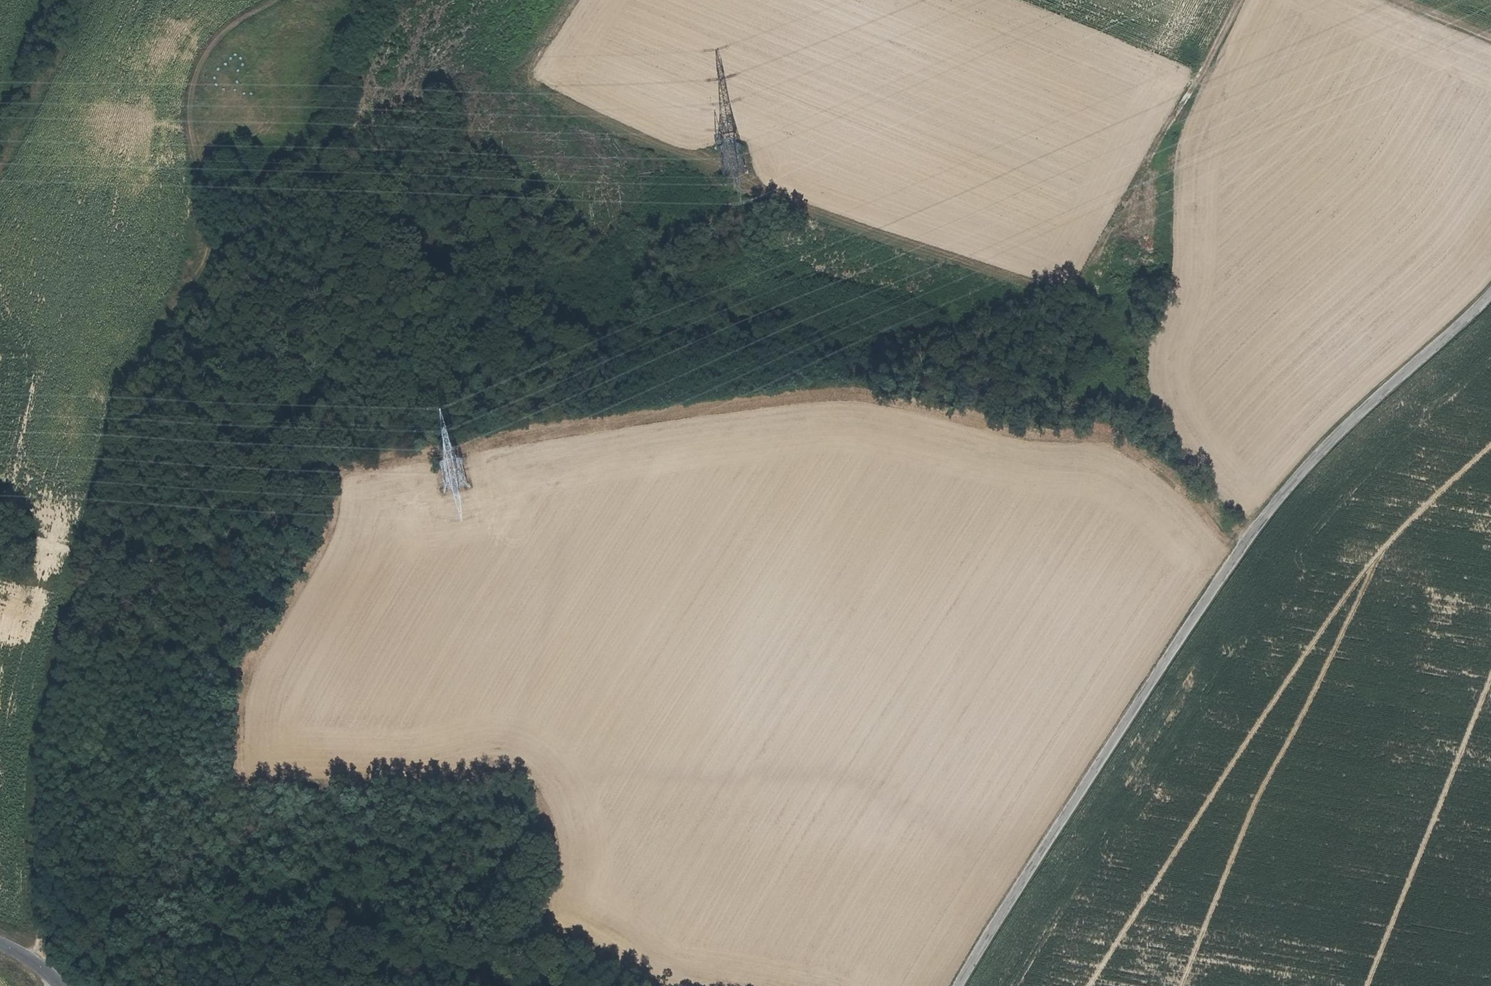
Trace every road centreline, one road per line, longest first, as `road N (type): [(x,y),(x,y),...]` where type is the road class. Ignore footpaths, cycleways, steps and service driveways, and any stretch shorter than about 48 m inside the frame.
road 1 (unclassified): [(1490,291),(1315,457),(1249,538),(958,985)]
road 2 (track): [(37,962),(91,490)]
road 3 (track): [(1244,0),(1093,252)]

